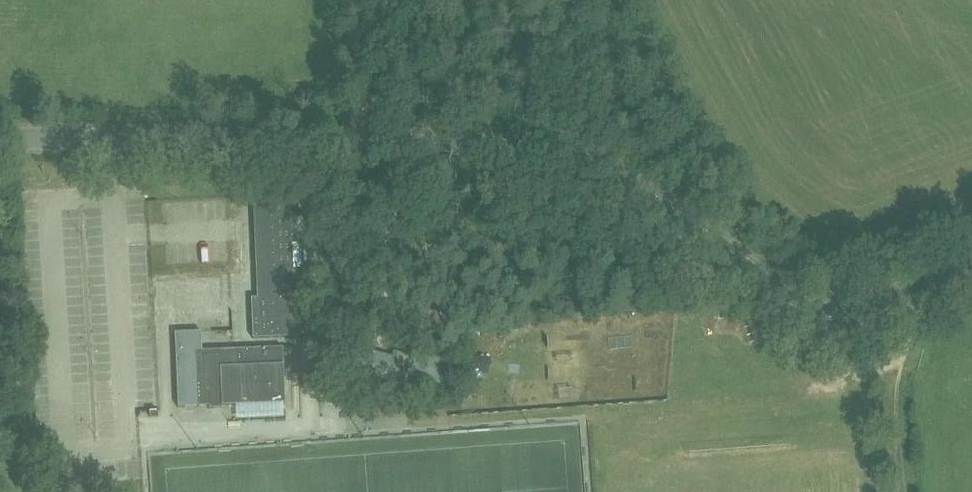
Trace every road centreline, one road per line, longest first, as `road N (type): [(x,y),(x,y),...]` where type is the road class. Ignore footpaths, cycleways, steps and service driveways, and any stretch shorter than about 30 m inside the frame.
road 1 (tertiary): [(971,269),(841,313),(766,278),(623,179),(570,155),(0,139)]

